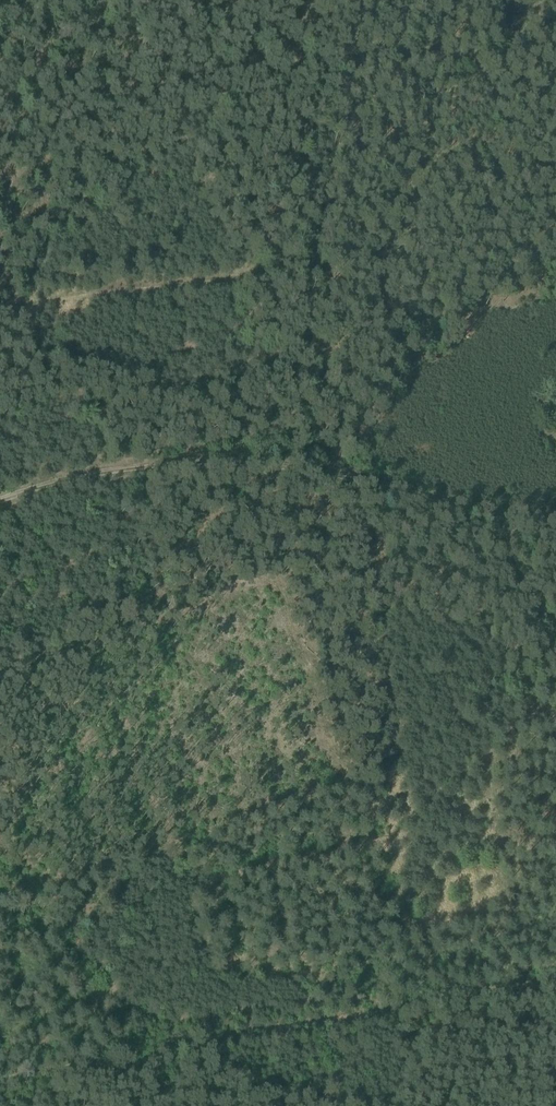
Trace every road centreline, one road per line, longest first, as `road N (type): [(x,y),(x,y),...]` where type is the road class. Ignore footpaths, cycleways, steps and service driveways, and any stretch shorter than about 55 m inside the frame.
road 1 (track): [(555,521),(275,462),(105,471),(0,501)]

